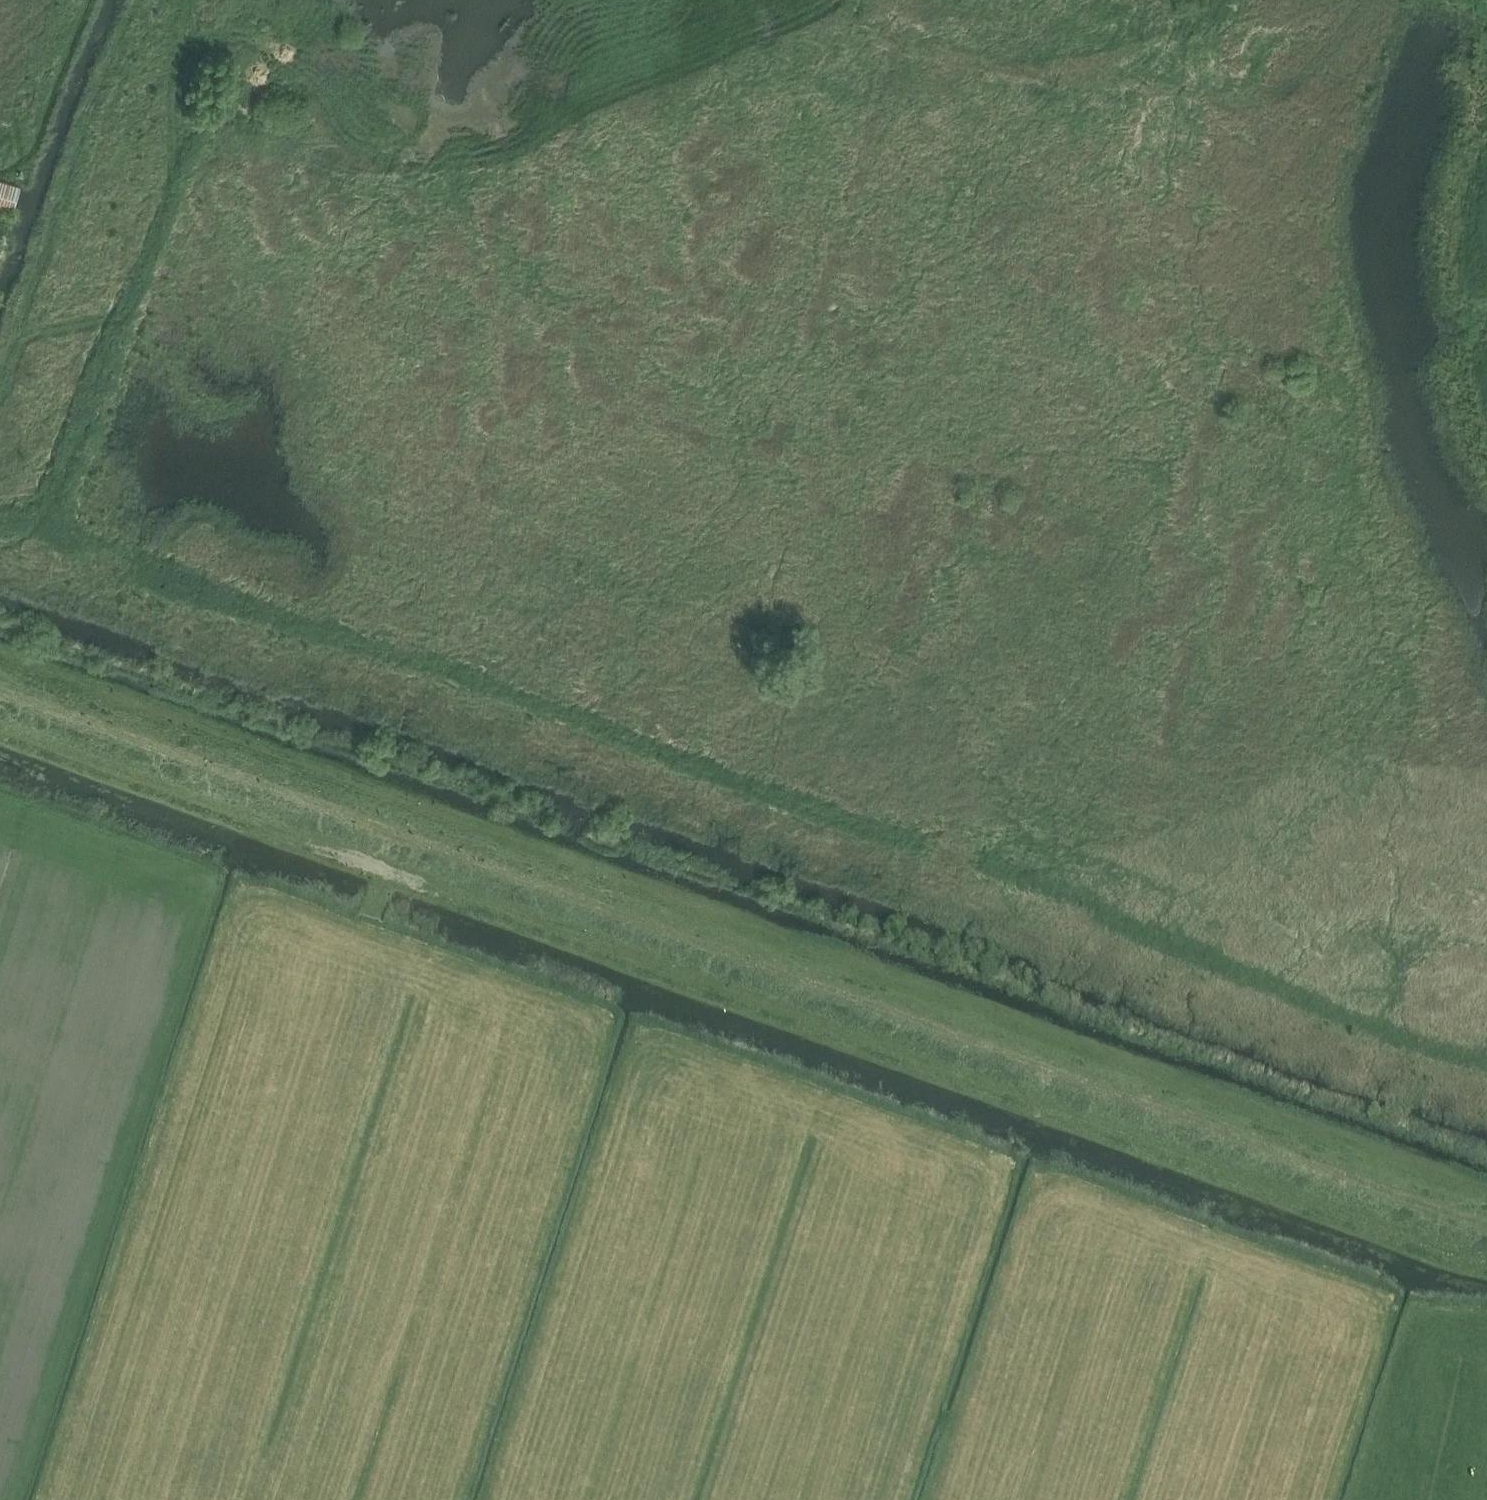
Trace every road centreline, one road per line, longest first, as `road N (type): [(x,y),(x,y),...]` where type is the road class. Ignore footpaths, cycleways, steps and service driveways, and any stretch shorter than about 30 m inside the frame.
road 1 (track): [(1486,1065),(1270,989),(1038,883),(770,800),(410,657),(199,598),(91,554),(49,527),(0,521)]
road 2 (track): [(43,525),(172,199),(211,71)]
road 3 (track): [(0,171),(20,167),(30,152),(89,0)]
road 4 (track): [(1486,182),(1476,272),(1486,360)]

